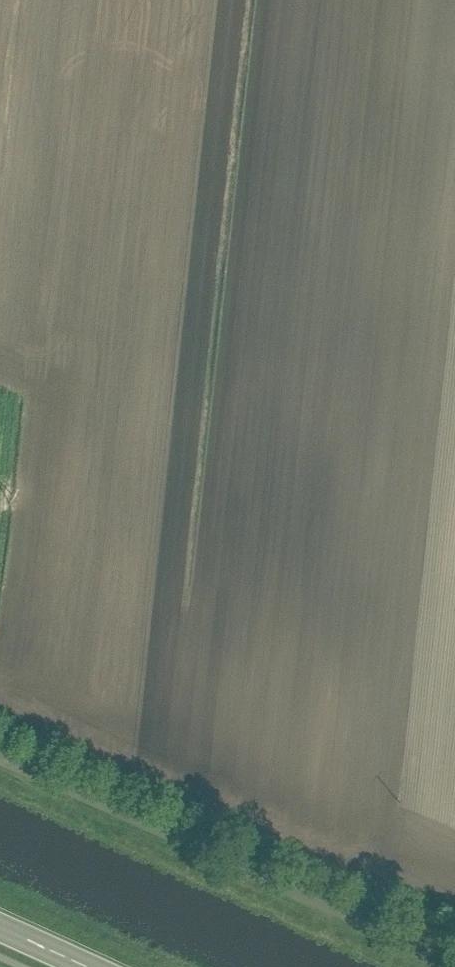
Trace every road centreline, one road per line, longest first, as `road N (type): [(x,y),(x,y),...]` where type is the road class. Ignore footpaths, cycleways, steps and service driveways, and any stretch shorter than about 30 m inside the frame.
road 1 (unclassified): [(0,741),(454,949)]

